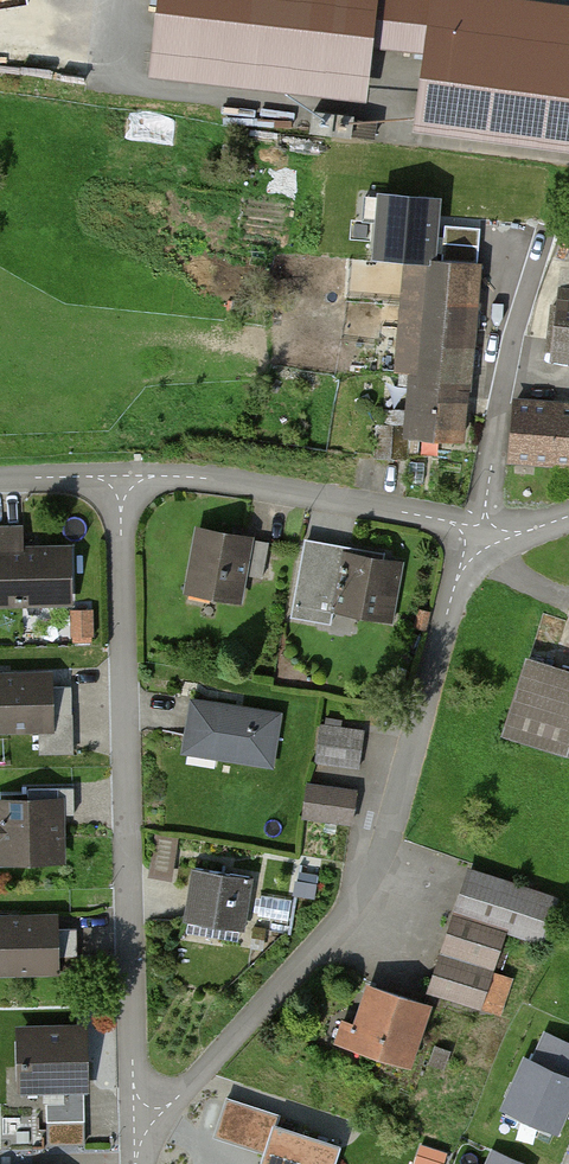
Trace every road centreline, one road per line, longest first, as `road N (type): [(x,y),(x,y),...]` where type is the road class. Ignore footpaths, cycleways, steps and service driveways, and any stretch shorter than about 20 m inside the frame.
road 1 (residential): [(142,1119),(175,1100),(301,967),(370,874),(397,804),(458,575),(480,537)]
road 2 (residential): [(142,1119),(133,1083),(120,485)]
road 3 (residential): [(480,537),(444,520),(219,479),(158,475),(120,485)]
road 4 (residential): [(542,236),(504,387),(480,537)]
road 5 (track): [(120,485),(94,476),(0,478)]

